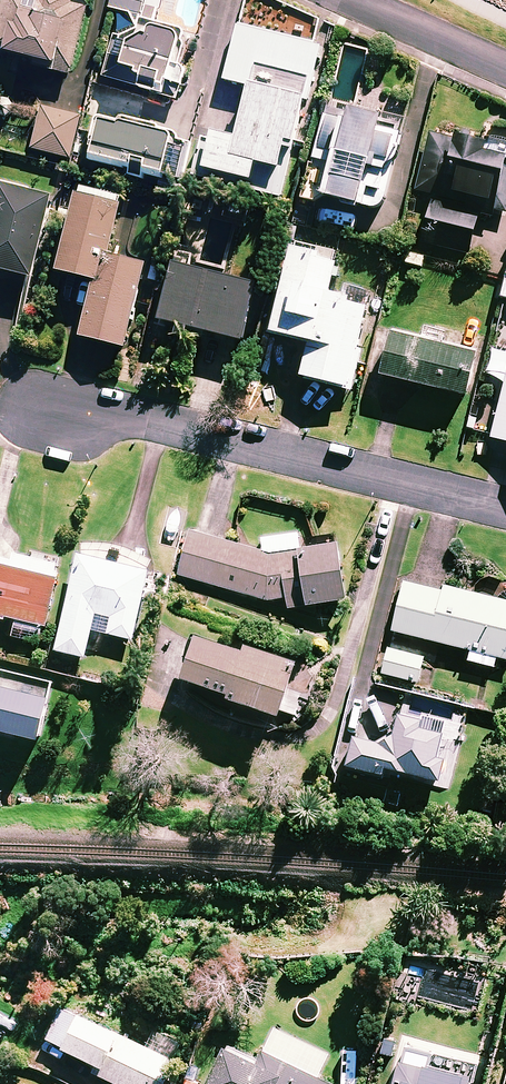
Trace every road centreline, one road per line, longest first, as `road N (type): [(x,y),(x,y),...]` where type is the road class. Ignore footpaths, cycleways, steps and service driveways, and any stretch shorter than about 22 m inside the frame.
road 1 (residential): [(49,407),(133,414),(505,507)]
road 2 (residential): [(505,67),(354,0)]

